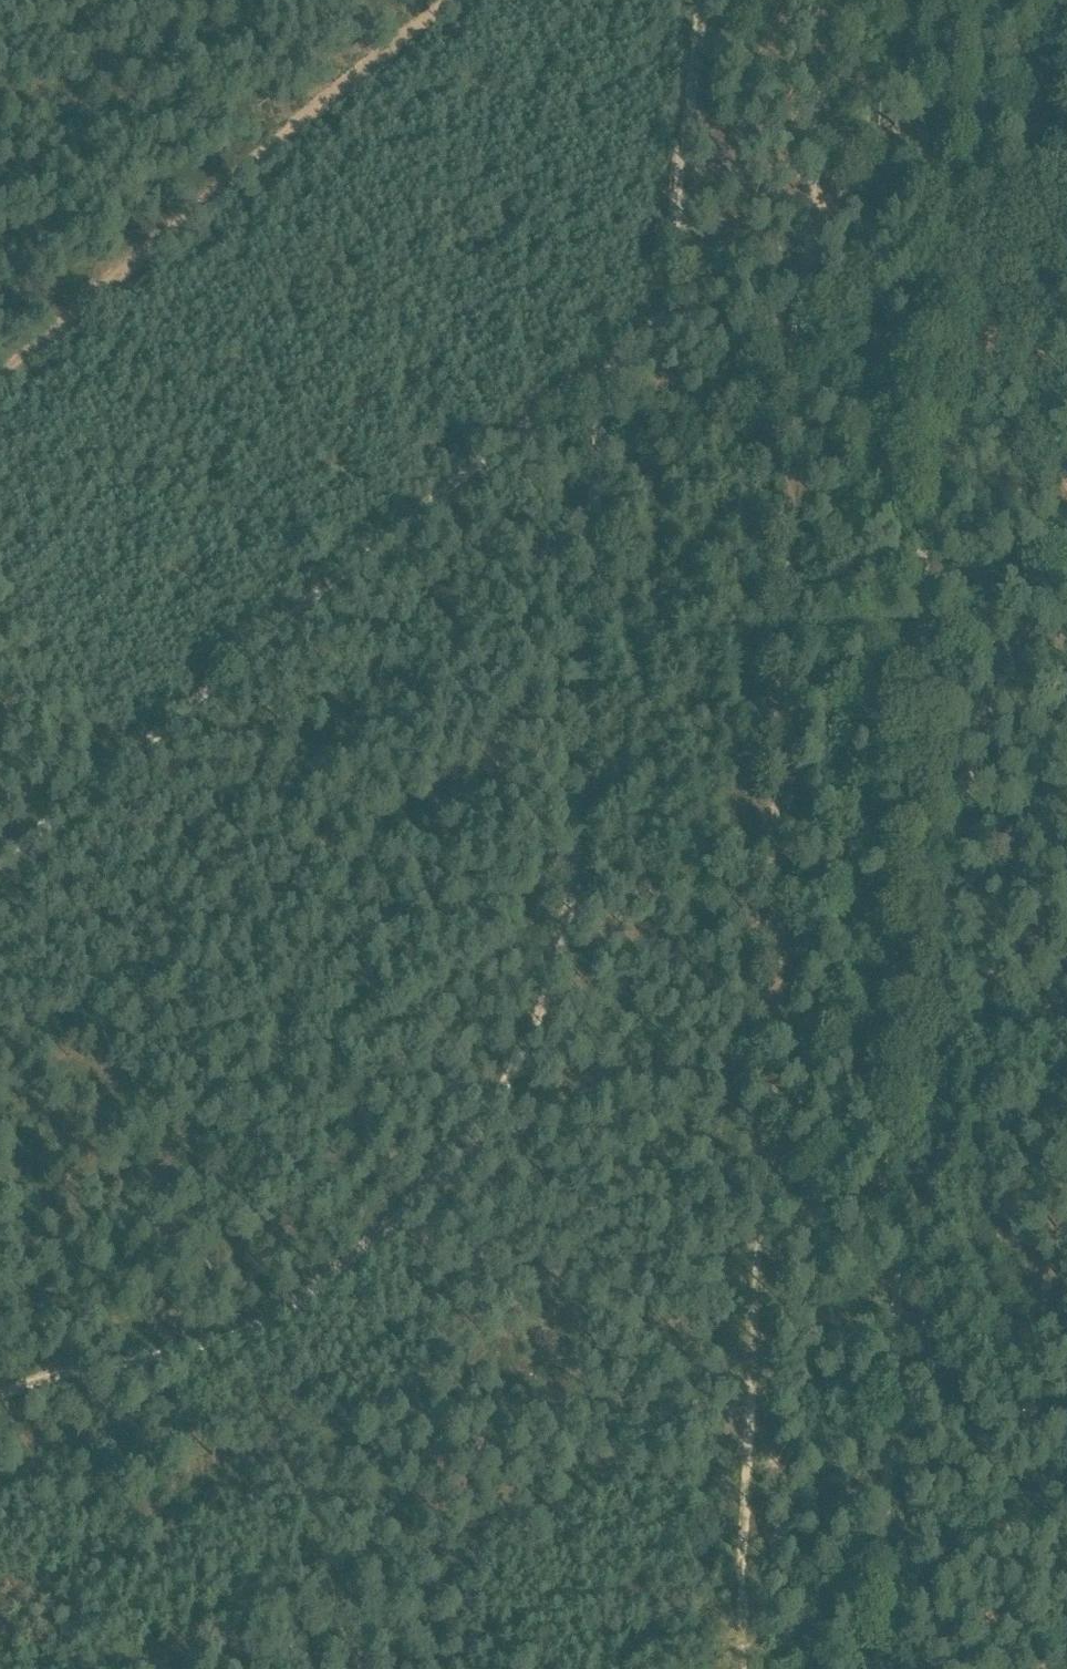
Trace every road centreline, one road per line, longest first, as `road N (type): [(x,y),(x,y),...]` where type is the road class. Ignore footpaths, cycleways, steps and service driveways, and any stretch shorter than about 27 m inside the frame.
road 1 (track): [(0,1394),(158,1352),(297,1298),(391,1222),(482,1119),(551,978),(564,912),(603,379),(614,359)]
road 2 (track): [(446,0),(0,369)]

